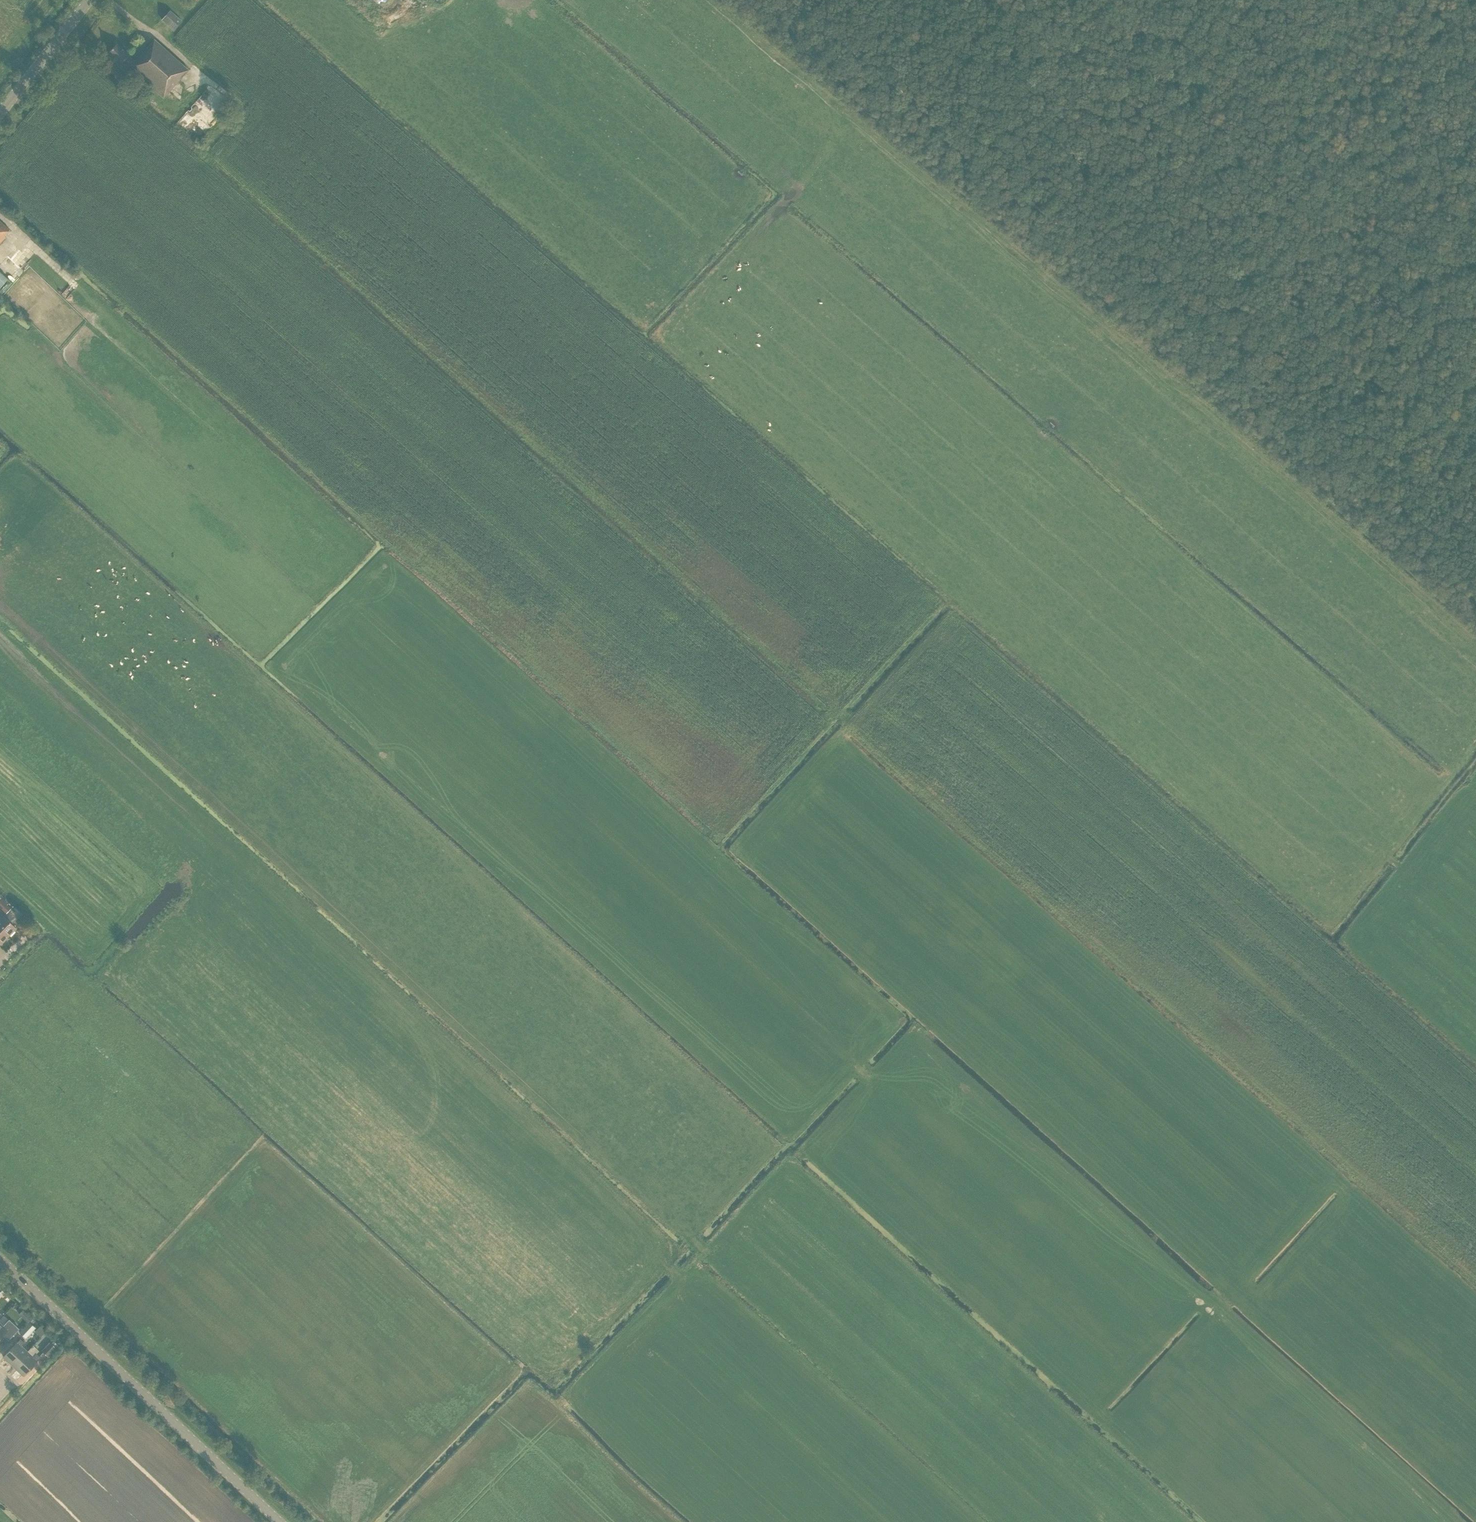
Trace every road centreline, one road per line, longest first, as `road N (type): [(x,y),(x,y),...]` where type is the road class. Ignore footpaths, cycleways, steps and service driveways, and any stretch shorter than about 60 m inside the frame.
road 1 (tertiary): [(278,1521),(0,1260)]
road 2 (tertiary): [(0,114),(91,0)]

